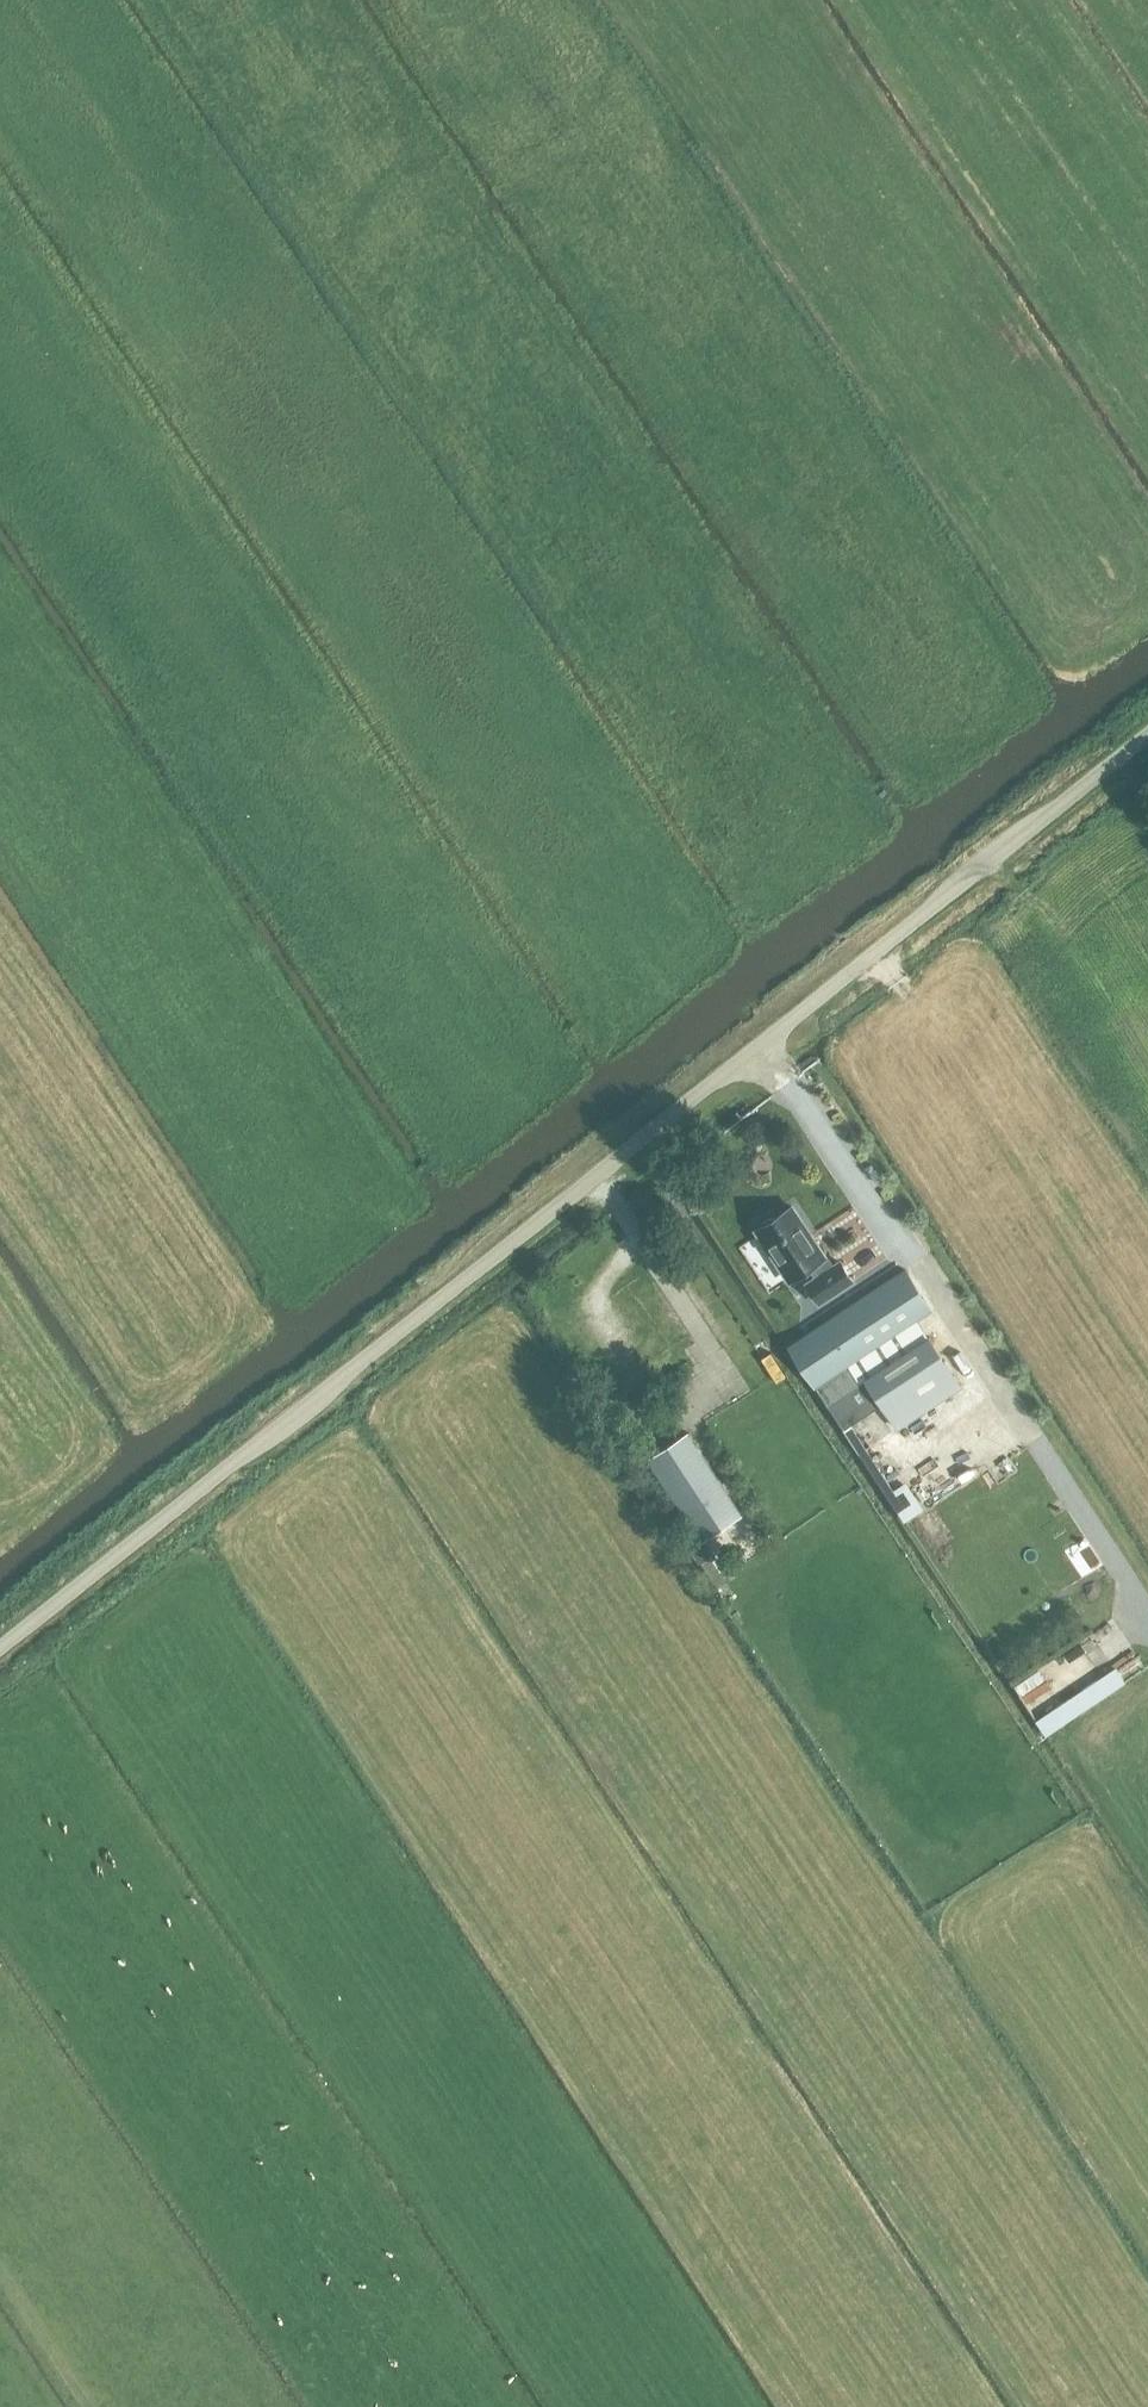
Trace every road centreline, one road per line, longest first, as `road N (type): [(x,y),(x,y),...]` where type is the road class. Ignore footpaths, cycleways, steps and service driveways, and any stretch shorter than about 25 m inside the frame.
road 1 (unclassified): [(0,1649),(1147,732)]
road 2 (track): [(1147,1031),(987,861)]

